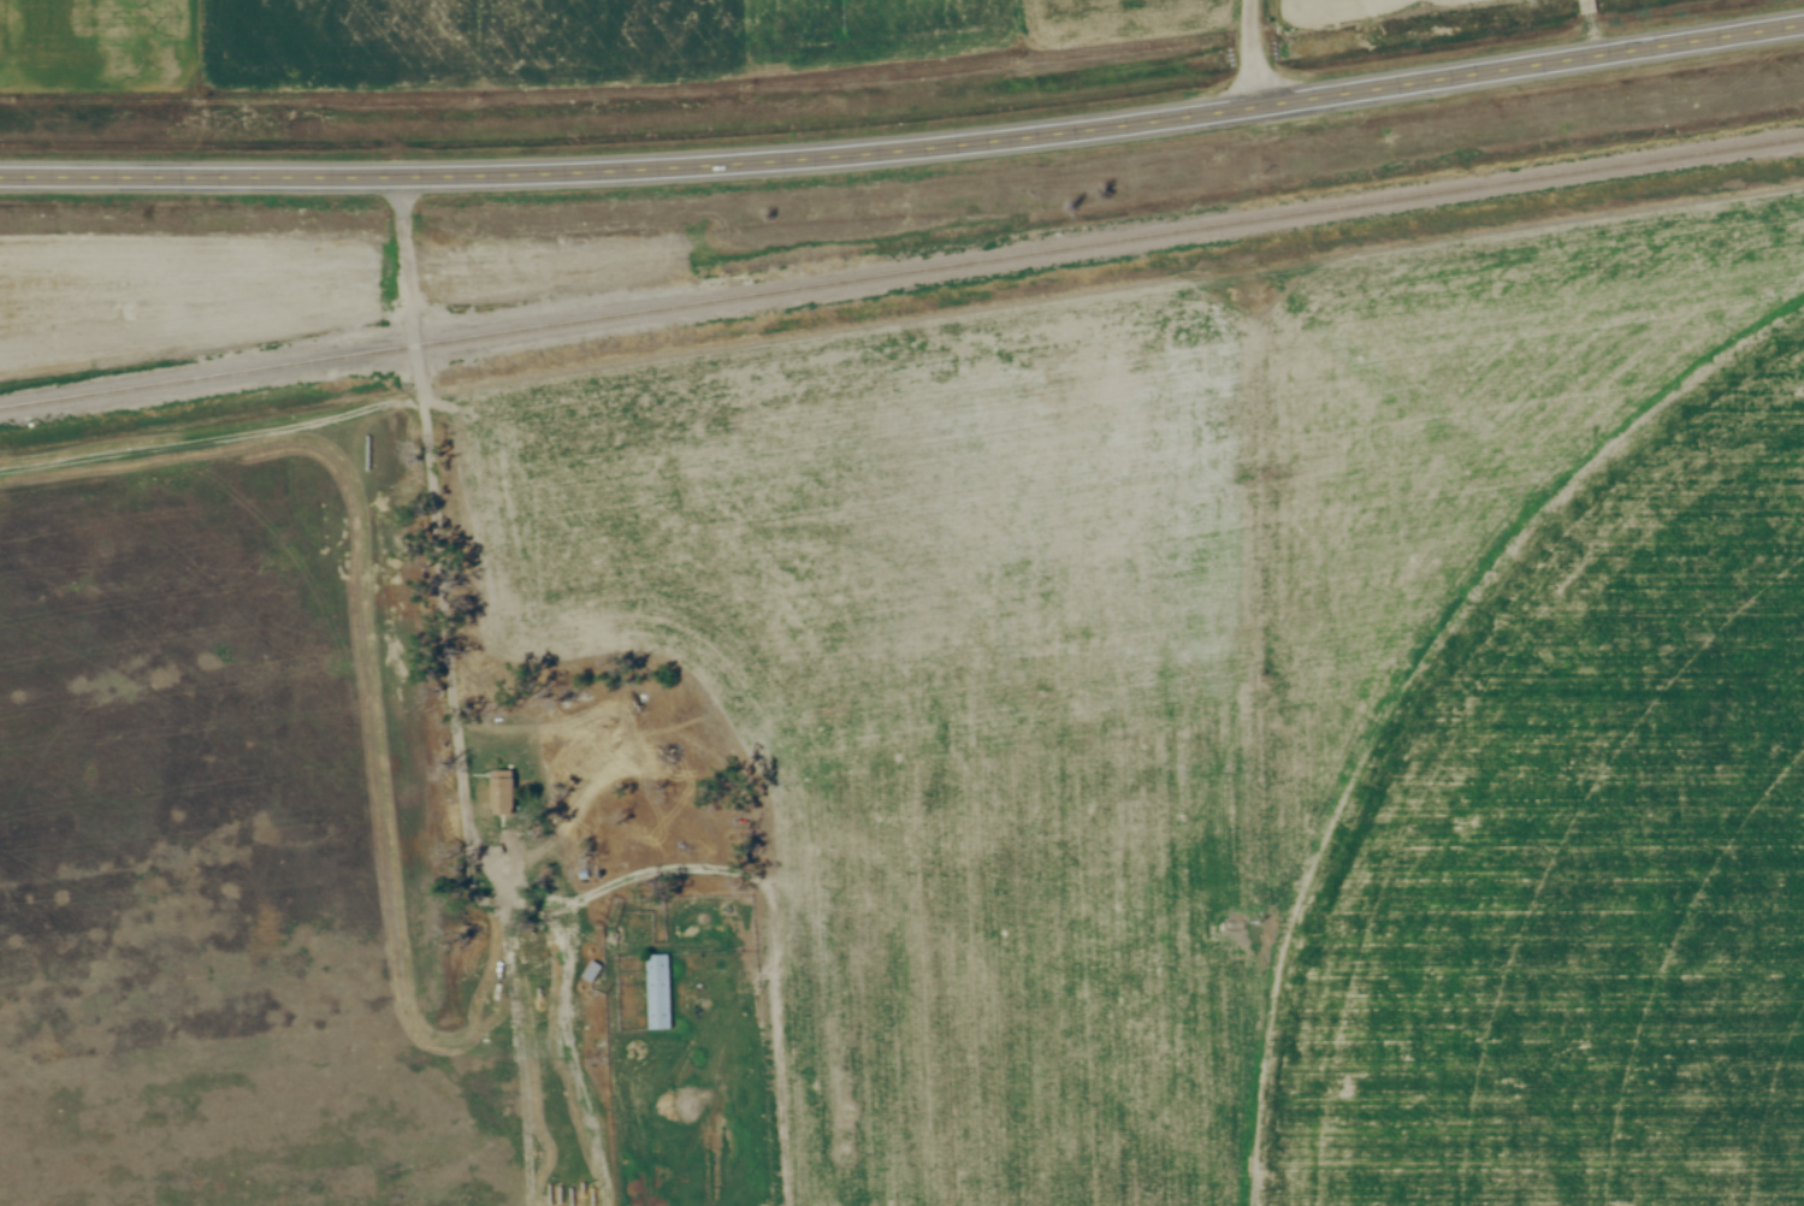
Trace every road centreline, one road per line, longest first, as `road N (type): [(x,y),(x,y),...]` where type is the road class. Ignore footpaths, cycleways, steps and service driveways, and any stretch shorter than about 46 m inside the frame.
road 1 (primary): [(1803,23),(1289,102),(854,154),(581,170),(0,173)]

